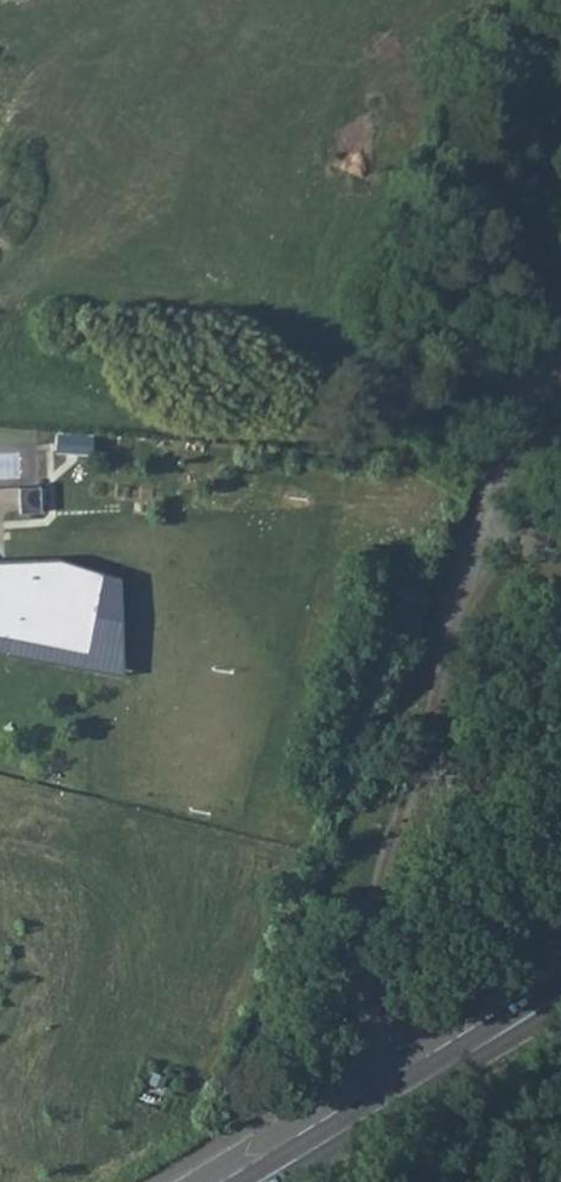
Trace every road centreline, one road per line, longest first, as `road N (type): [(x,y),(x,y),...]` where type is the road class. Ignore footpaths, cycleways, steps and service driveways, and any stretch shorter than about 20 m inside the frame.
road 1 (secondary): [(258,1181),(560,995)]

